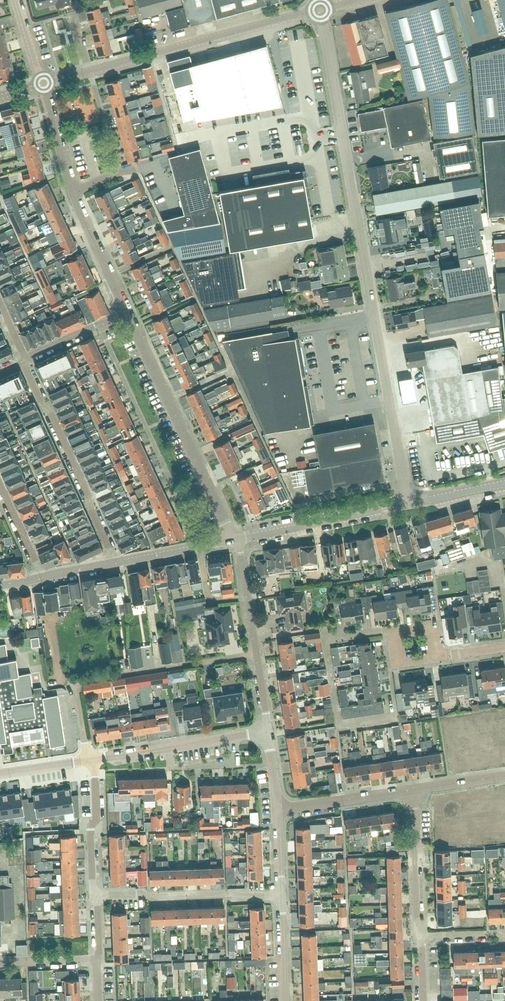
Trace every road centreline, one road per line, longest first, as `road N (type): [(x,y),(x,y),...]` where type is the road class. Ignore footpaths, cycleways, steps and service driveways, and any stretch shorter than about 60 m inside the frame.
road 1 (unclassified): [(409,503),(319,9)]
road 2 (unclassified): [(239,539),(128,311)]
road 3 (tertiary): [(89,71),(319,9)]
road 4 (unclassified): [(116,562),(24,359)]
road 5 (residential): [(94,896),(282,894)]
road 6 (tertiary): [(239,539),(409,503)]
road 7 (residential): [(421,936),(412,789)]
road 8 (residential): [(276,811),(412,789)]
road 9 (residential): [(94,896),(90,761)]
road 10 (unclassified): [(128,311),(72,191)]
road 11 (tertiary): [(116,562),(239,539)]

